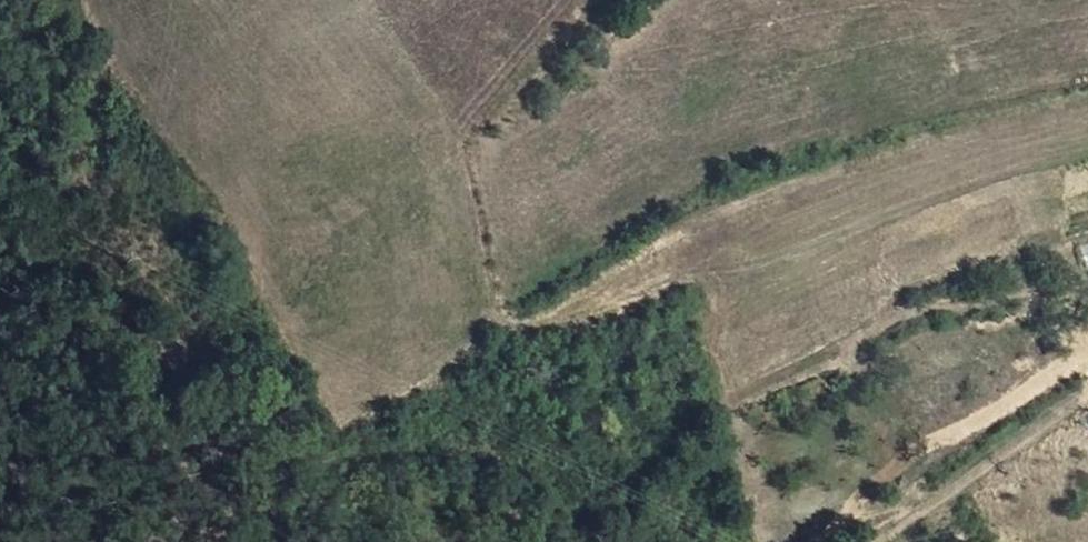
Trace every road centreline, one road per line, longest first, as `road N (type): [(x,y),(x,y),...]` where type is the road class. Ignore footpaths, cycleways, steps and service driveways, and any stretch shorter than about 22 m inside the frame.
road 1 (track): [(1087,392),(865,541)]

